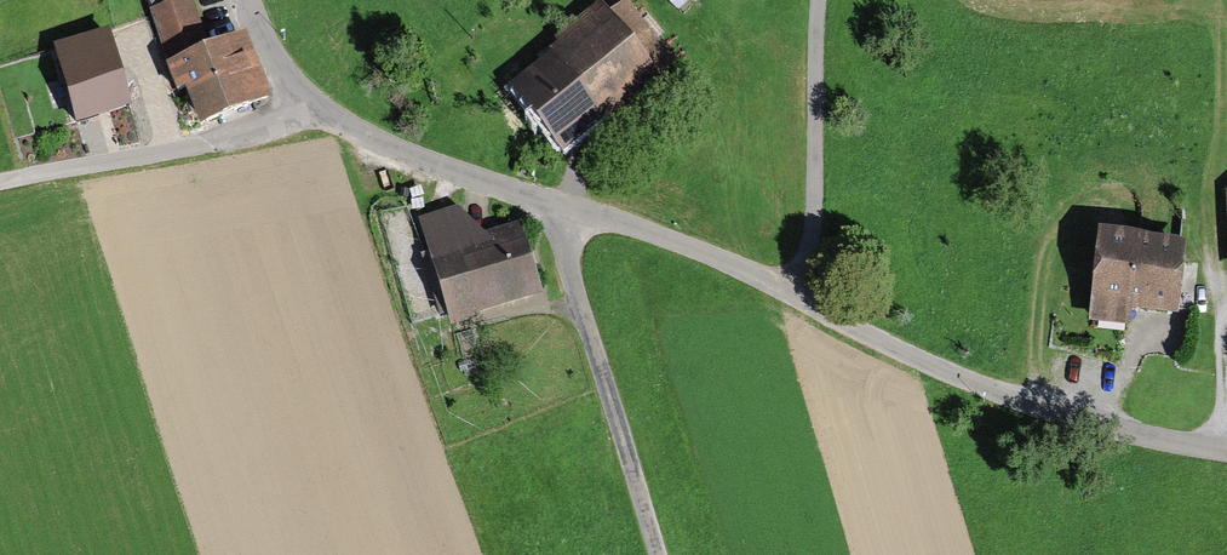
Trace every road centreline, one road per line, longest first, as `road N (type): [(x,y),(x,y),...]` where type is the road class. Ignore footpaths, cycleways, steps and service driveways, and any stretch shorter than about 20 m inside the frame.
road 1 (unclassified): [(545,202),(736,267),(1001,393),(1226,450)]
road 2 (unclassified): [(545,202),(336,119),(296,86),(248,0)]
road 3 (unclassified): [(658,554),(545,202)]
road 4 (track): [(0,179),(201,143),(316,105)]

